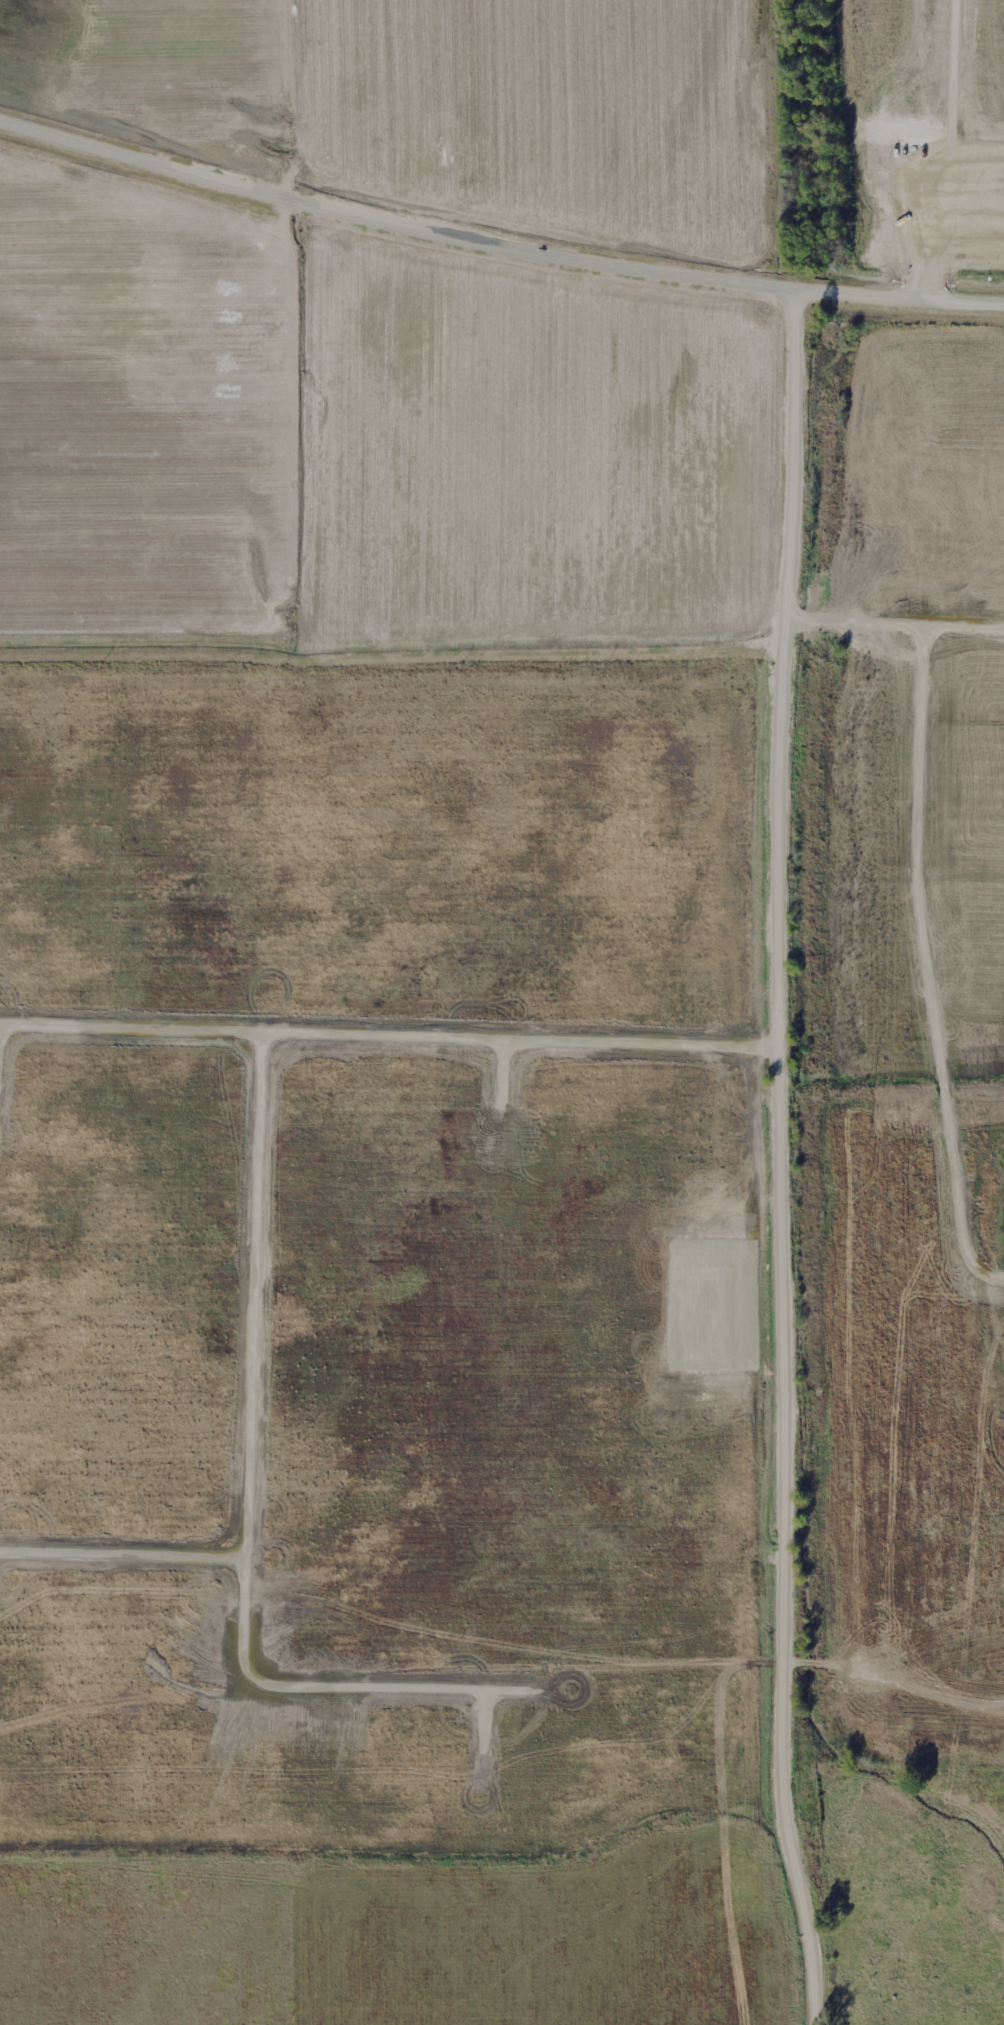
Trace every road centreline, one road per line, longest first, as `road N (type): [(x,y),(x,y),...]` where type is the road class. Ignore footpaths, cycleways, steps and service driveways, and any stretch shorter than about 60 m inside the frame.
road 1 (residential): [(821,2024),(788,1729),(784,757),(802,452),(796,289)]
road 2 (tertiary): [(1003,303),(749,285),(495,247),(0,123)]

